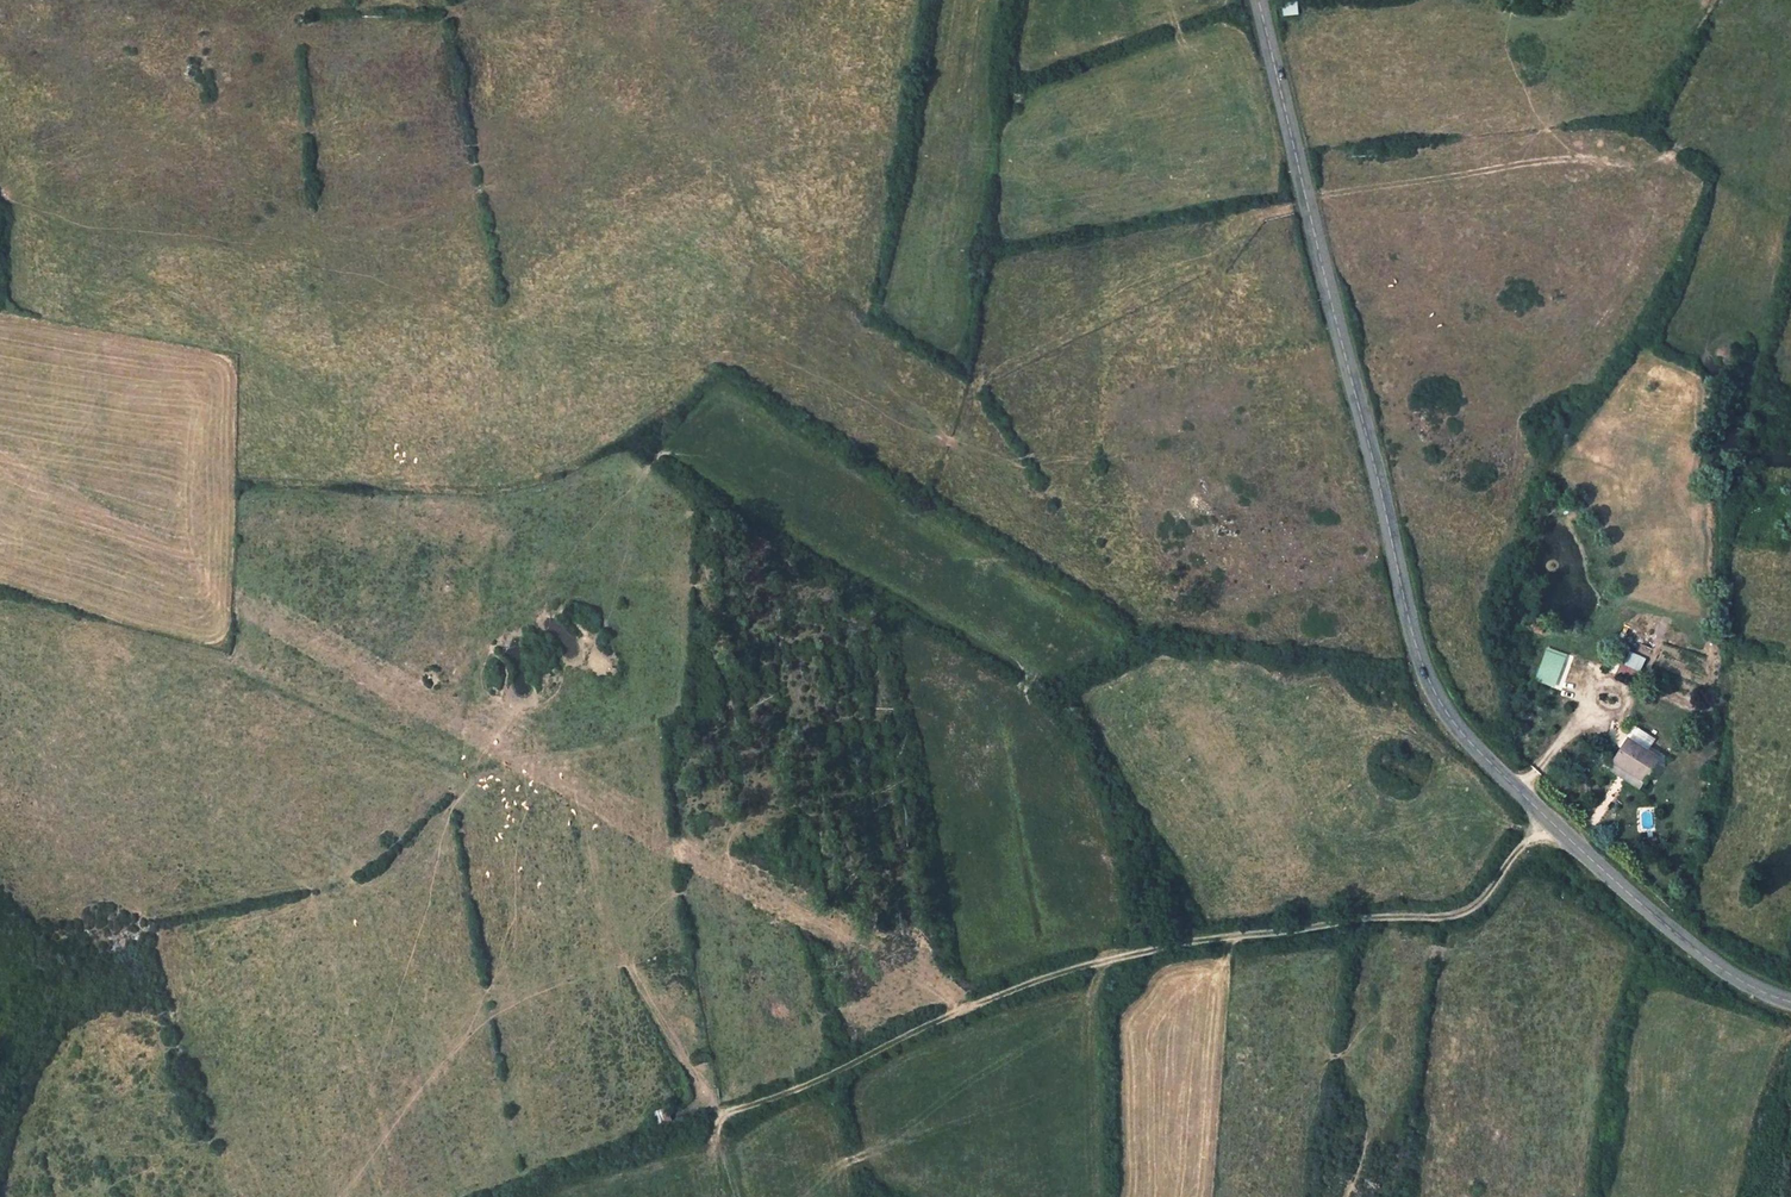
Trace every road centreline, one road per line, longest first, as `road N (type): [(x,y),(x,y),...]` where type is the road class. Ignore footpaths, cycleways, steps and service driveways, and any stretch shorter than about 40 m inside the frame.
road 1 (tertiary): [(1251,0),(1415,648),(1452,724),(1670,928),(1746,984),(1790,998)]
road 2 (track): [(1563,833),(1523,843),(1475,904),(1441,917),(1370,914),(1068,968),(717,1116)]

